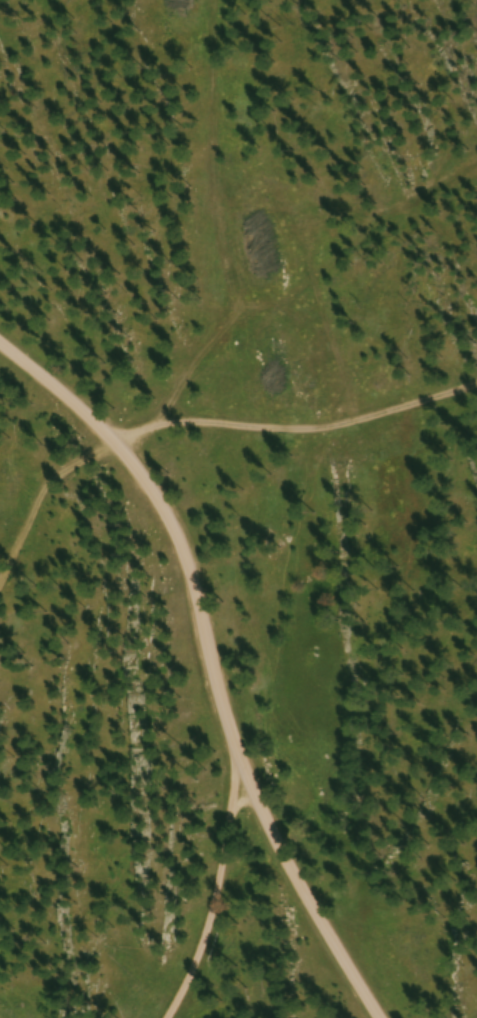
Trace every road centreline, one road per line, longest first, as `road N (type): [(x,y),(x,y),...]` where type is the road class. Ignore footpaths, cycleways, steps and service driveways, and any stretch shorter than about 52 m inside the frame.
road 1 (residential): [(229,749),(183,554),(154,497),(110,435),(0,342)]
road 2 (track): [(476,383),(318,422),(186,416),(110,435)]
road 3 (residential): [(374,1017),(287,878),(229,749)]
road 4 (residential): [(155,1017),(184,971),(215,880),(229,749)]
road 5 (track): [(0,570),(37,488),(110,435)]

